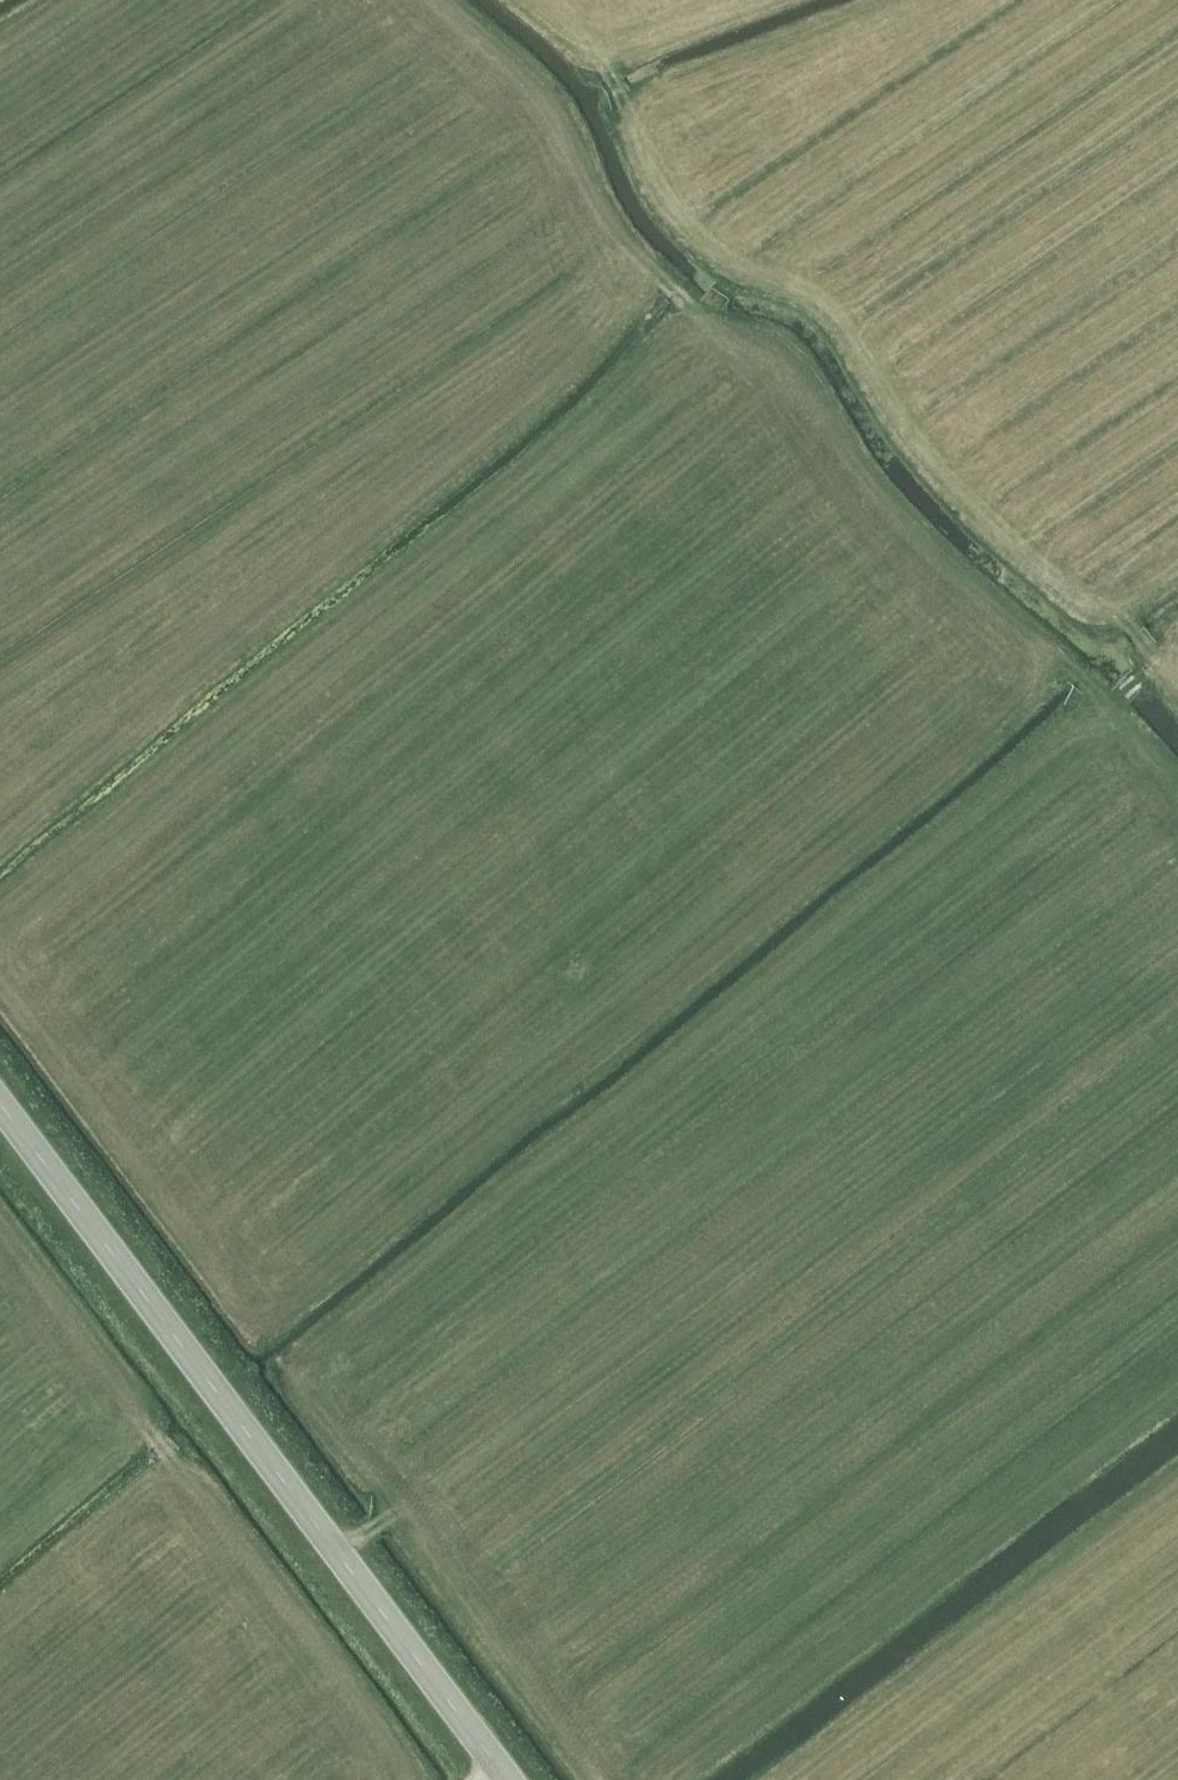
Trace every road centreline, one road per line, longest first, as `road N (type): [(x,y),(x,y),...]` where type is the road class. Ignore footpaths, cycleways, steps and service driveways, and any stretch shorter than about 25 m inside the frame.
road 1 (secondary): [(508,1779),(0,1105)]

